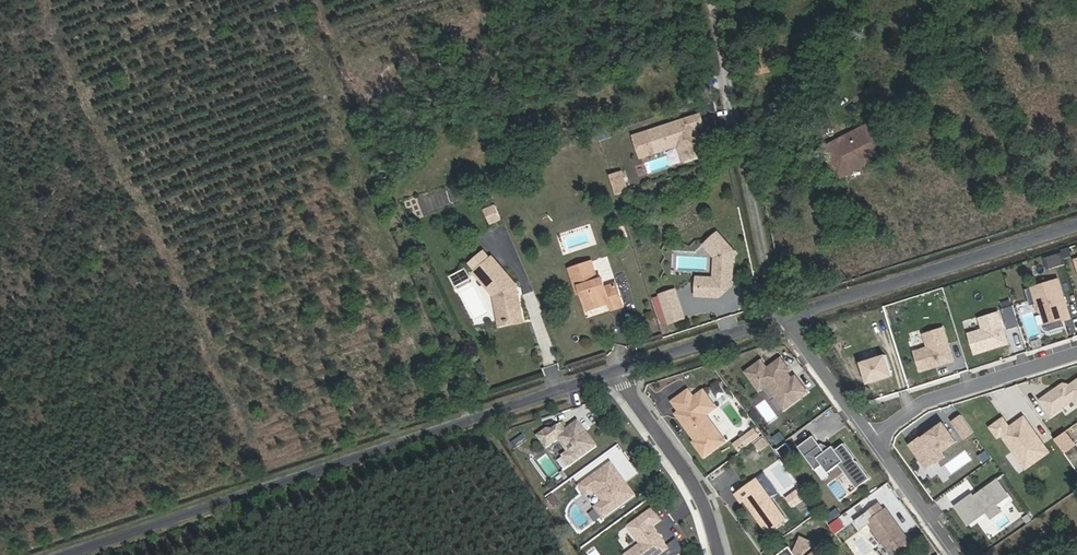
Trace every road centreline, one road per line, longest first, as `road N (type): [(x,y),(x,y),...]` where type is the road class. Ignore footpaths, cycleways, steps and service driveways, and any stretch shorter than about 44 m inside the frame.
road 1 (residential): [(74,554),(616,372)]
road 2 (residential): [(1076,229),(792,321)]
road 3 (residential): [(861,419),(1076,351)]
road 4 (residential): [(616,372),(702,500),(718,554)]
road 5 (residential): [(616,372),(792,321)]
road 6 (residential): [(958,554),(861,419)]

